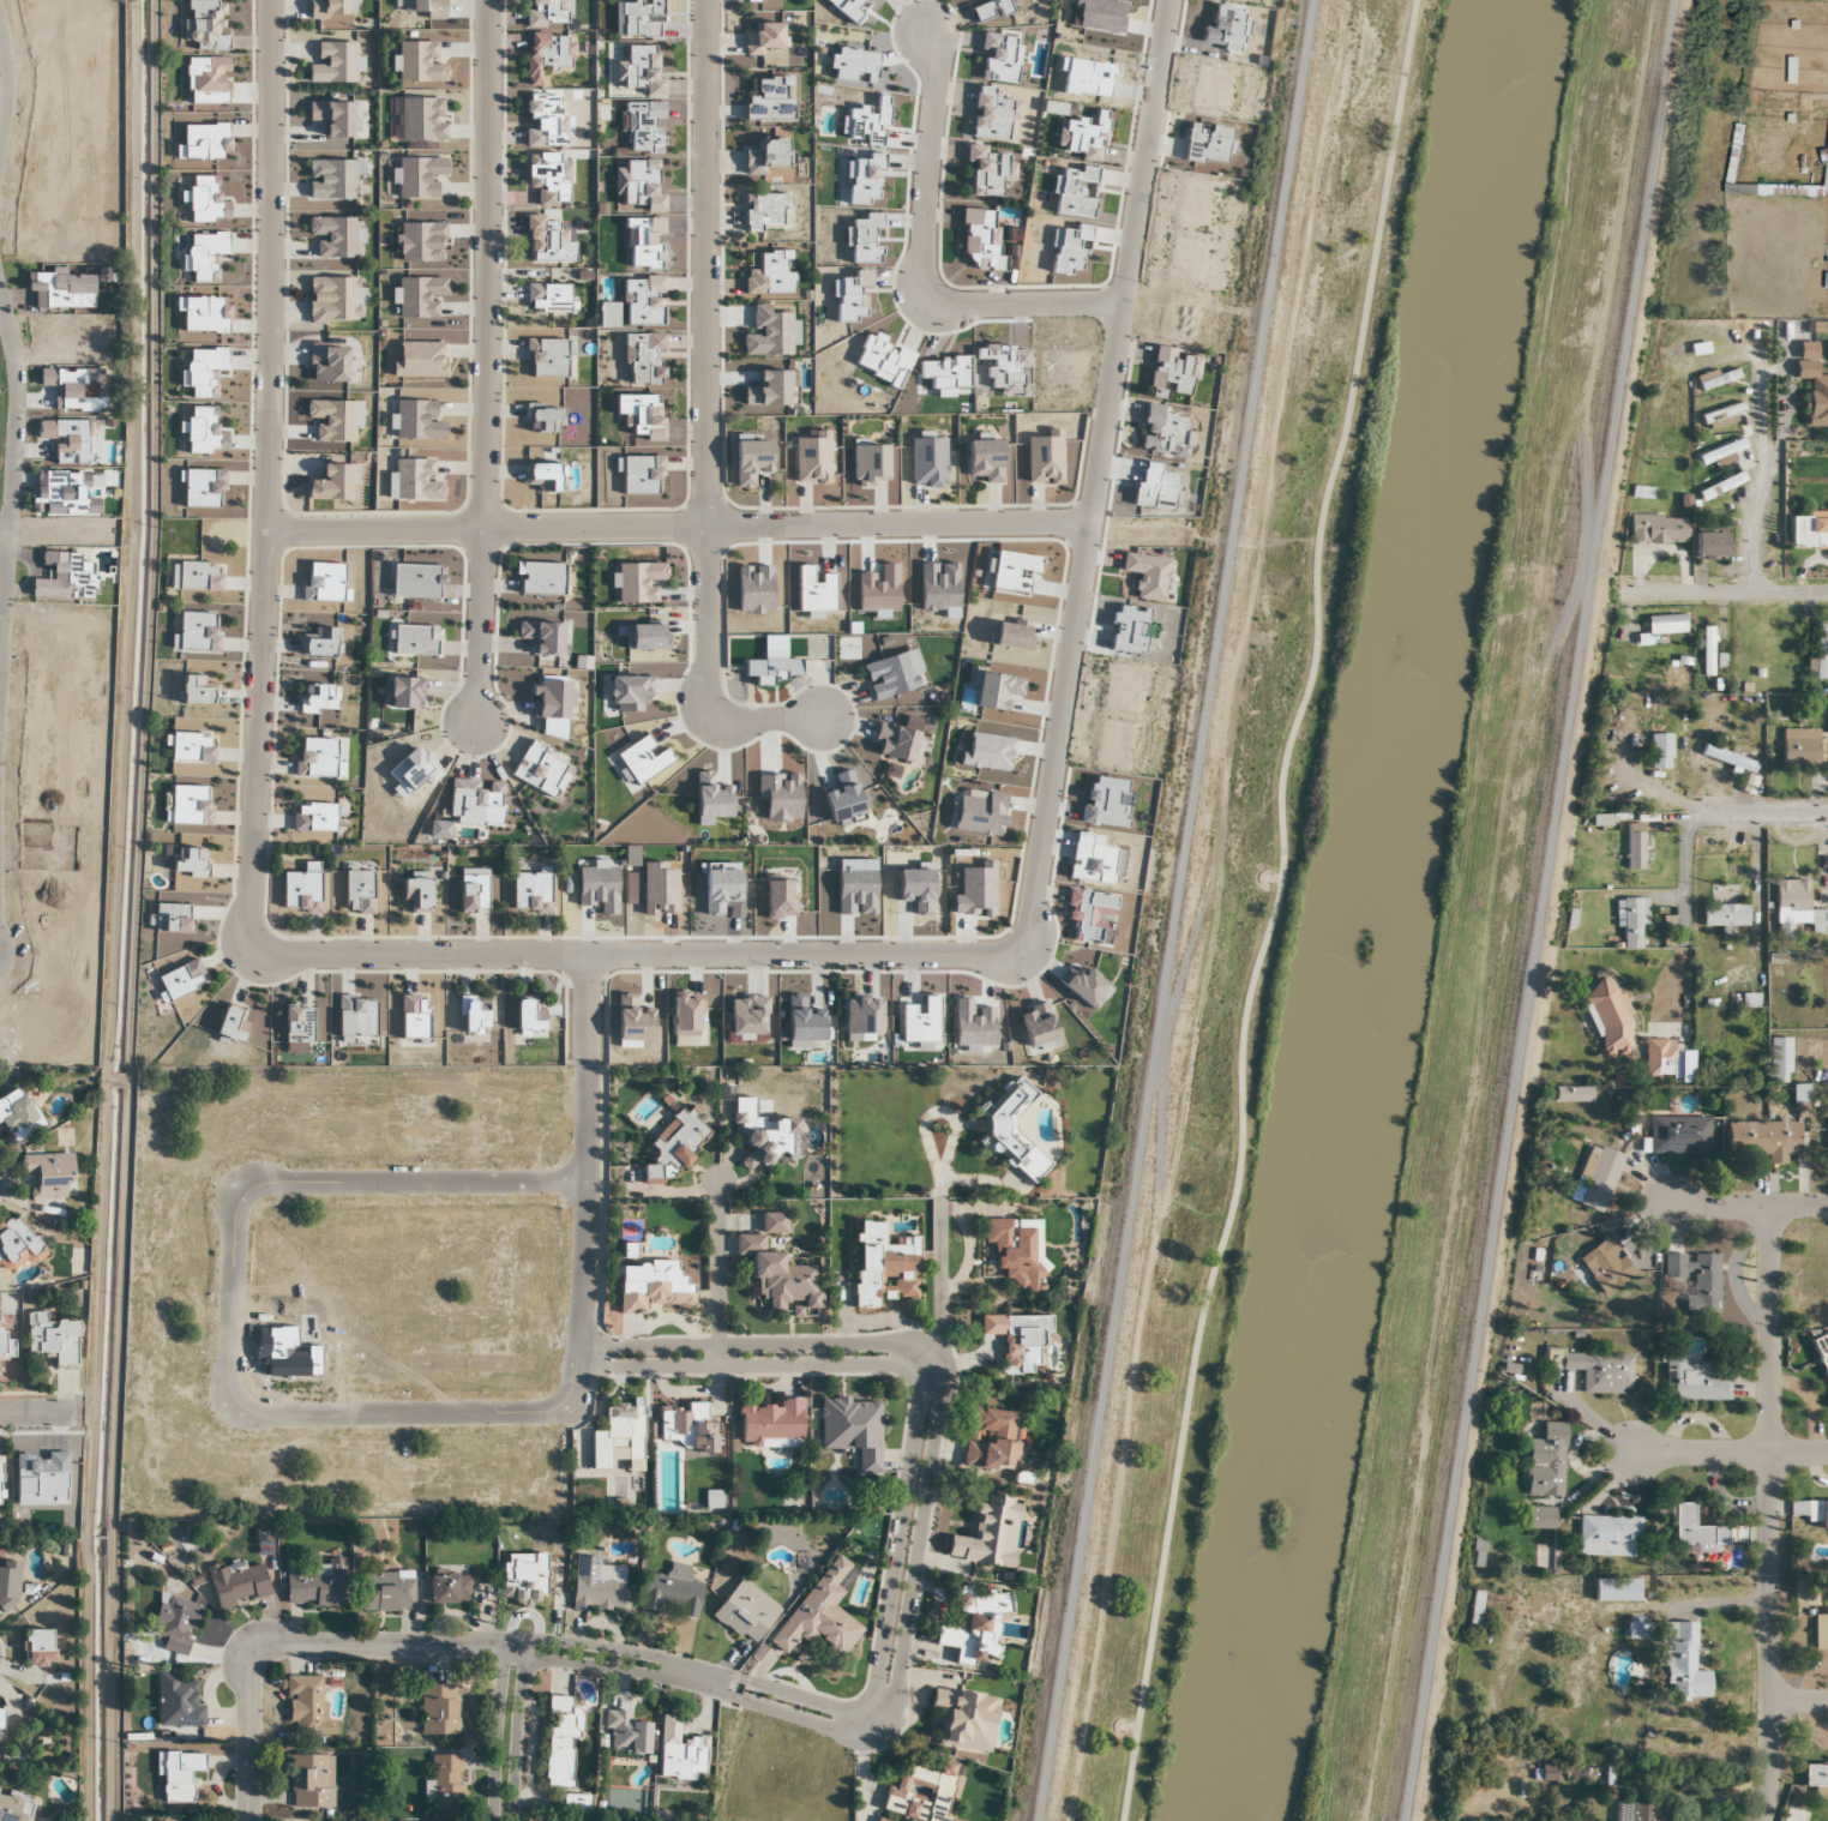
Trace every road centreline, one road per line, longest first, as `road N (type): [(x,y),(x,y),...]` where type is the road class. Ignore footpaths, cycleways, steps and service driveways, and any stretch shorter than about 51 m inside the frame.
road 1 (track): [(1038,1820),(1312,0)]
road 2 (track): [(1401,1820),(1673,0)]
road 3 (residential): [(131,1058),(149,509),(150,0)]
road 4 (residential): [(596,1368),(913,1368),(920,1387),(873,1688),(848,1708),(623,1649),(530,1640),(503,1649)]
road 5 (residential): [(1169,0),(1032,905),(1017,944)]
road 6 (residential): [(258,945),(248,924),(267,529),(273,0)]
road 7 (residential): [(704,0),(708,716),(823,715)]
road 8 (residential): [(267,529),(1089,522)]
road 9 (residential): [(503,1649),(528,1660),(649,1673),(854,1736),(873,1731),(891,1711),(939,1388),(936,1357)]
road 10 (residential): [(258,945),(285,955),(596,958),(996,954),(1017,944)]
road 11 (residential): [(487,0),(487,525),(477,723)]
road 12 (residential): [(595,1345),(591,1400),(579,1417),(251,1414),(233,1396),(240,1220),(248,1192),(264,1179)]
road 13 (residential): [(1762,1820),(1768,1206)]
road 14 (residential): [(926,30),(926,289),(963,306),(1123,306)]
road 15 (residential): [(249,1820),(248,1685),(260,1652),(503,1649)]
road 16 (residential): [(596,958),(602,1239),(595,1345)]
road 17 (residential): [(936,1357),(907,1342),(880,1341),(595,1345)]
road 18 (residential): [(264,1179),(599,1185)]
road 19 (residential): [(0,316),(17,393),(0,632)]
road 20 (residential): [(1827,593),(1622,591)]
road 21 (residential): [(1827,1452),(1632,1452)]
road 22 (residential): [(515,1820),(530,1640)]
road 23 (residential): [(717,1365),(716,1186)]
road 24 (residential): [(913,1368),(936,1333),(937,1198)]
road 25 (residential): [(503,1649),(495,1820)]
road 26 (residential): [(1827,1206),(1670,1206)]
road 27 (residential): [(1827,813),(1700,813)]

